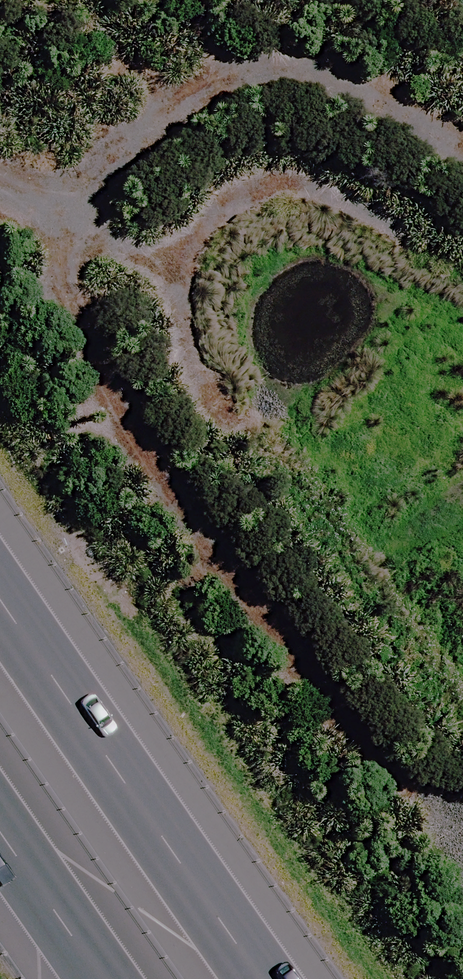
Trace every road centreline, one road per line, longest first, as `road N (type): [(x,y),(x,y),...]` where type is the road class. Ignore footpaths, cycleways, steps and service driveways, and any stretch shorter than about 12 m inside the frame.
road 1 (track): [(72,191),(71,296),(116,406),(359,746),(462,808)]
road 2 (motorway): [(0,588),(271,978)]
road 3 (track): [(462,148),(347,90),(260,80),(149,124),(117,156)]
road 4 (motorway): [(142,978),(0,776)]
road 5 (track): [(117,156),(72,191),(0,164)]

